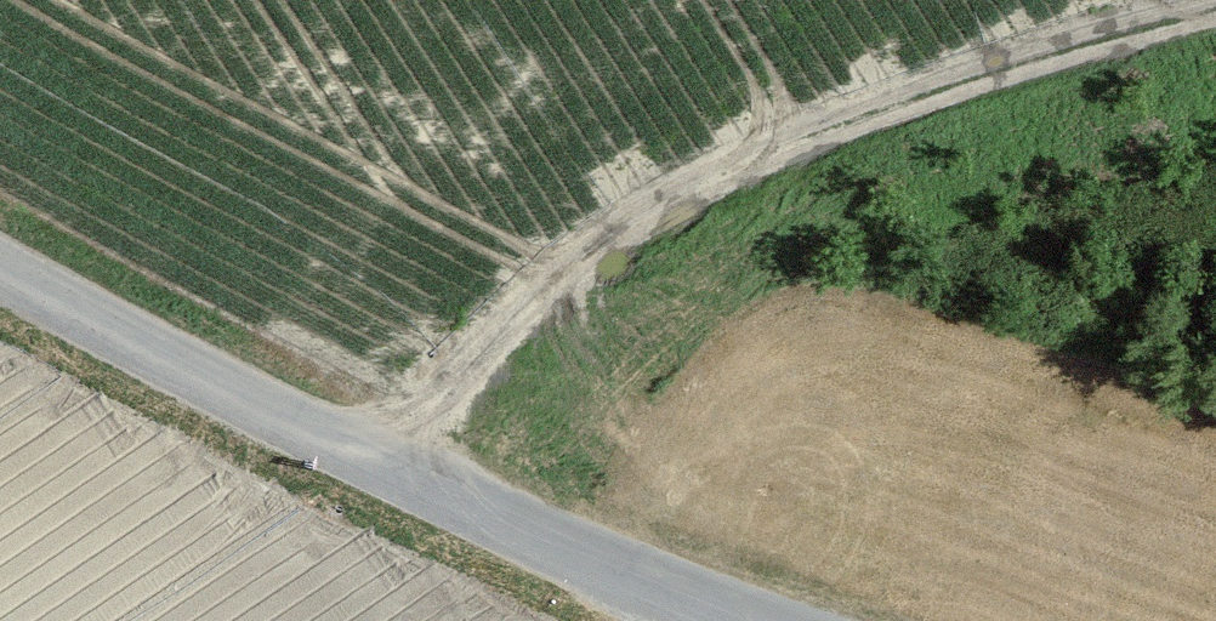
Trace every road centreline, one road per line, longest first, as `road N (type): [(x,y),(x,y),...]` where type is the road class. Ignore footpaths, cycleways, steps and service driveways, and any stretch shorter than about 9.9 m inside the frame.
road 1 (track): [(363,456),(602,238),(691,184),(861,106),(1215,10)]
road 2 (tertiary): [(753,620),(318,436),(0,266)]

